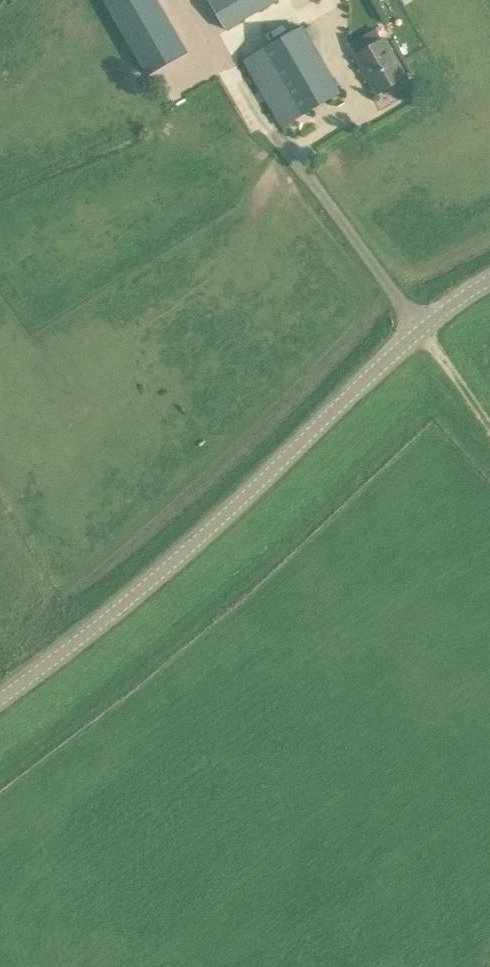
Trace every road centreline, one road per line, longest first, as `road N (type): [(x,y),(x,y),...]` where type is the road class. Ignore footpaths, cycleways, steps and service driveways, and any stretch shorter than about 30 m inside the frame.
road 1 (tertiary): [(0,701),(122,610),(439,309),(489,278)]

